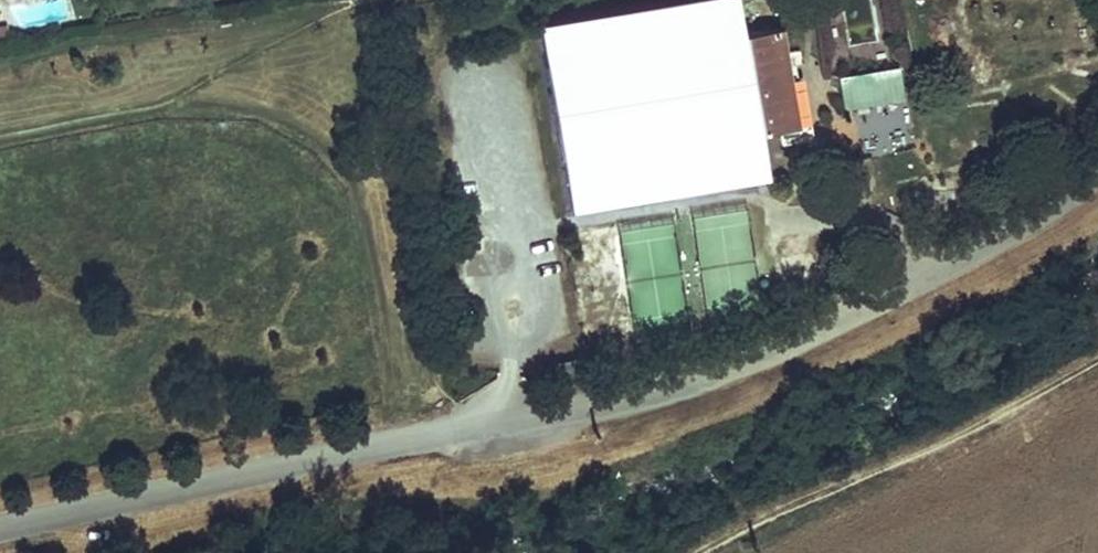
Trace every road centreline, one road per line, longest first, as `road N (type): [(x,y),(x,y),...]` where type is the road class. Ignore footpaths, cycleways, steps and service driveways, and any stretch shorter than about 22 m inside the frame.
road 1 (unclassified): [(1097,176),(1020,234),(751,361),(665,387),(0,526)]

